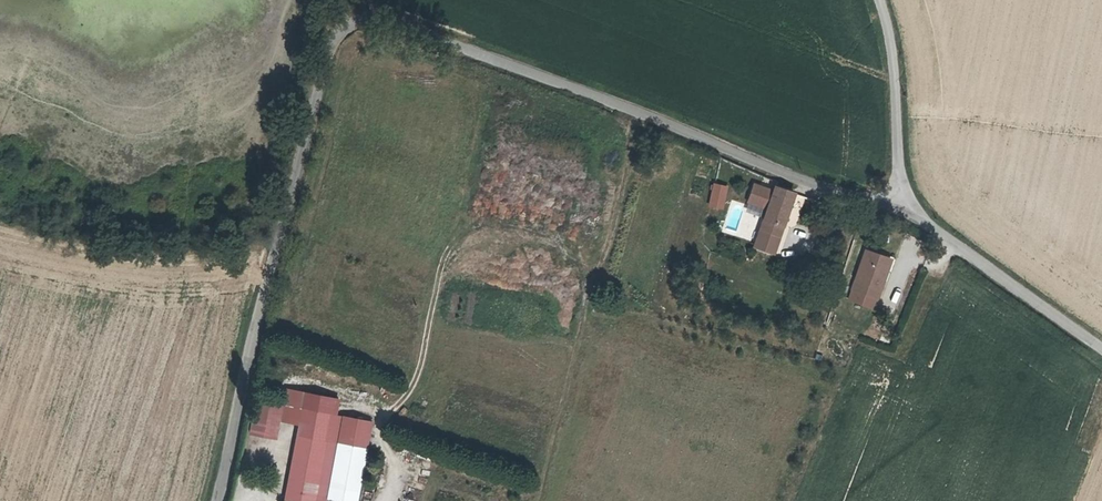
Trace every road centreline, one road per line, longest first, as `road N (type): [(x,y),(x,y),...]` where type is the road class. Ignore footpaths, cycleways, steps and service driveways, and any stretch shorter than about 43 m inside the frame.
road 1 (unclassified): [(220,500),(315,100),(342,24),(414,33),(857,203),(901,197)]
road 2 (track): [(645,117),(539,500)]
road 3 (unclassified): [(901,197),(950,245),(1101,348)]
road 4 (unclassified): [(878,0),(893,62),(901,197)]

